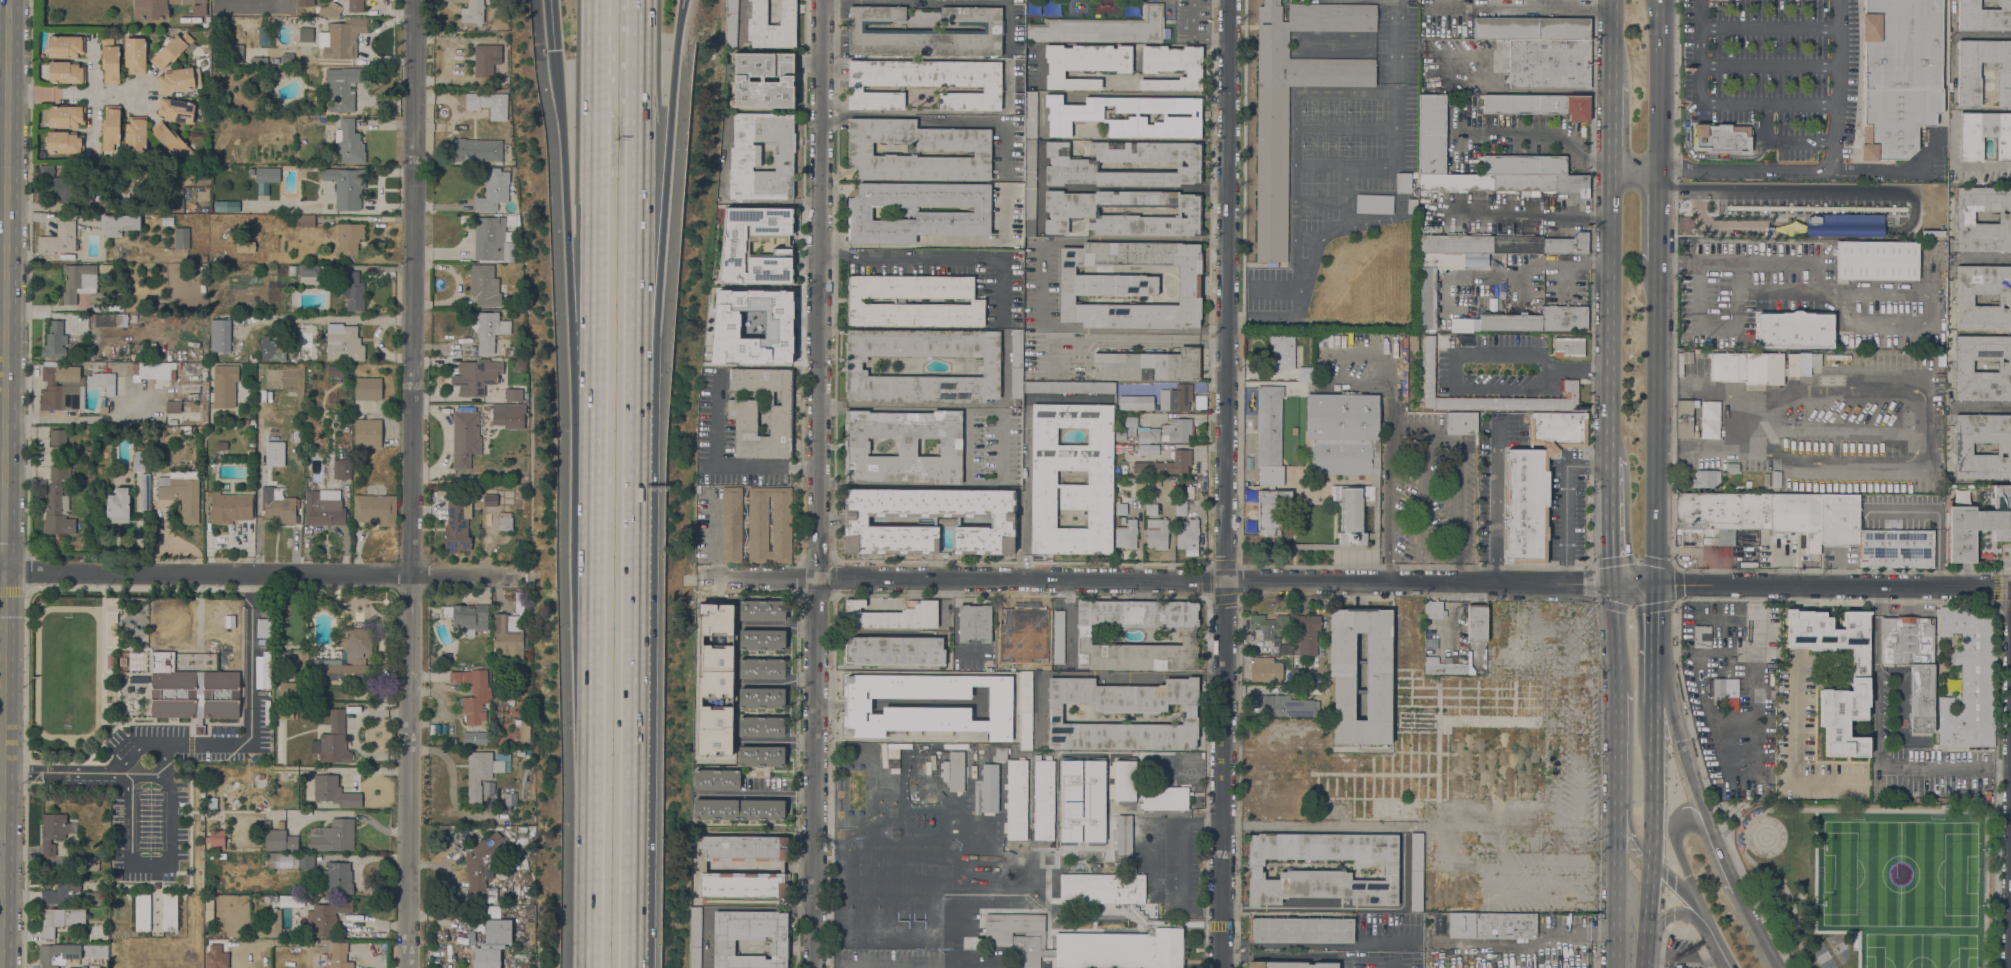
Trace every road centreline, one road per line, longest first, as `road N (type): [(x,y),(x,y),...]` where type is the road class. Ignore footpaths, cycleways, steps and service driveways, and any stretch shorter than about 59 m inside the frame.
road 1 (residential): [(824,0),(814,967)]
road 2 (secondary): [(0,967),(9,0)]
road 3 (residential): [(415,0),(406,967)]
road 4 (residential): [(1221,957),(1230,0)]
road 5 (residential): [(1611,584),(700,577)]
road 6 (residential): [(4,570),(520,573)]
road 7 (motorway): [(594,546),(591,967)]
road 8 (tertiary): [(2010,587),(1611,584)]
road 9 (motorway): [(641,497),(654,444),(671,107)]
road 10 (primary): [(1611,584),(1617,967)]
road 11 (motorway): [(641,497),(636,139)]
road 12 (tertiary): [(1779,967),(1702,809),(1654,643)]
road 13 (primary): [(1654,584),(1657,259)]
road 14 (motorway): [(632,967),(638,643)]
road 15 (primary): [(1612,168),(1609,430)]
road 16 (tertiary): [(1751,920),(1730,897),(1696,820),(1682,813),(1672,831),(1704,912)]
road 17 (motorway): [(596,322),(594,546)]
road 18 (tertiary): [(1616,646),(1630,692),(1629,821),(1652,858)]
road 19 (motorway): [(599,0),(597,199)]
road 20 (motorway): [(558,50),(567,237)]
road 21 (primary): [(1657,169),(1659,0)]
road 22 (primary): [(1652,858),(1653,703)]
road 23 (primary): [(1609,430),(1611,584)]
road 24 (motorway): [(638,643),(641,497)]
road 25 (motorway): [(636,139),(637,0)]
road 26 (motorway): [(597,199),(596,322)]

